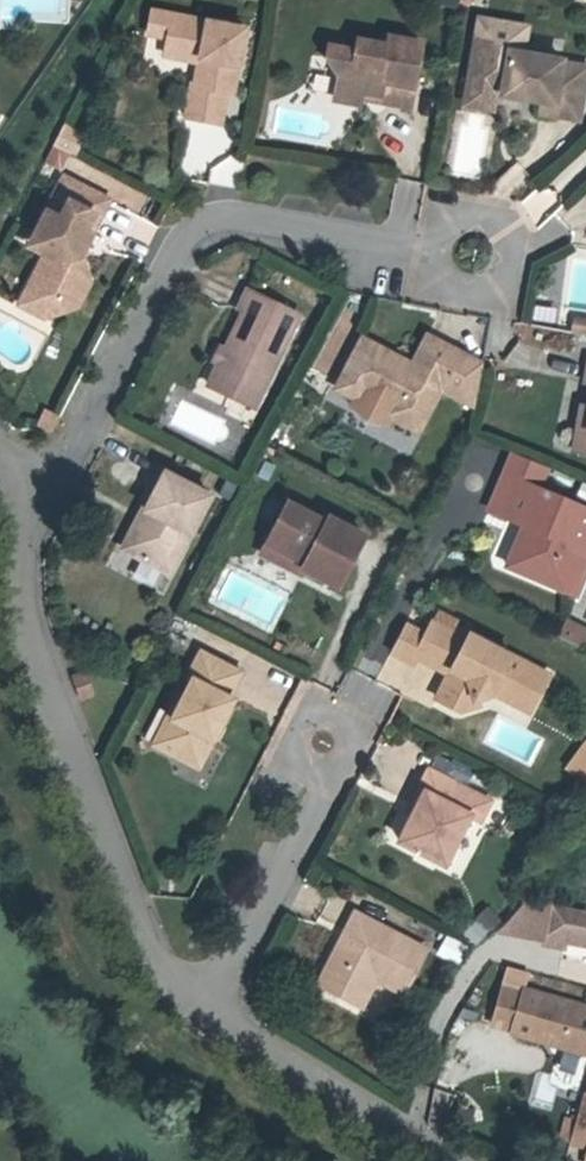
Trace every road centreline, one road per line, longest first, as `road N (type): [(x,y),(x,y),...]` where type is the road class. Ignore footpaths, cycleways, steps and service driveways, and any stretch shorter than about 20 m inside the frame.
road 1 (residential): [(471,254),(233,227),(191,241),(46,491),(14,512)]
road 2 (residential): [(14,512),(21,604),(153,969),(204,1012)]
road 3 (residential): [(323,742),(324,796),(204,1012)]
road 4 (residential): [(204,1012),(441,1160)]

